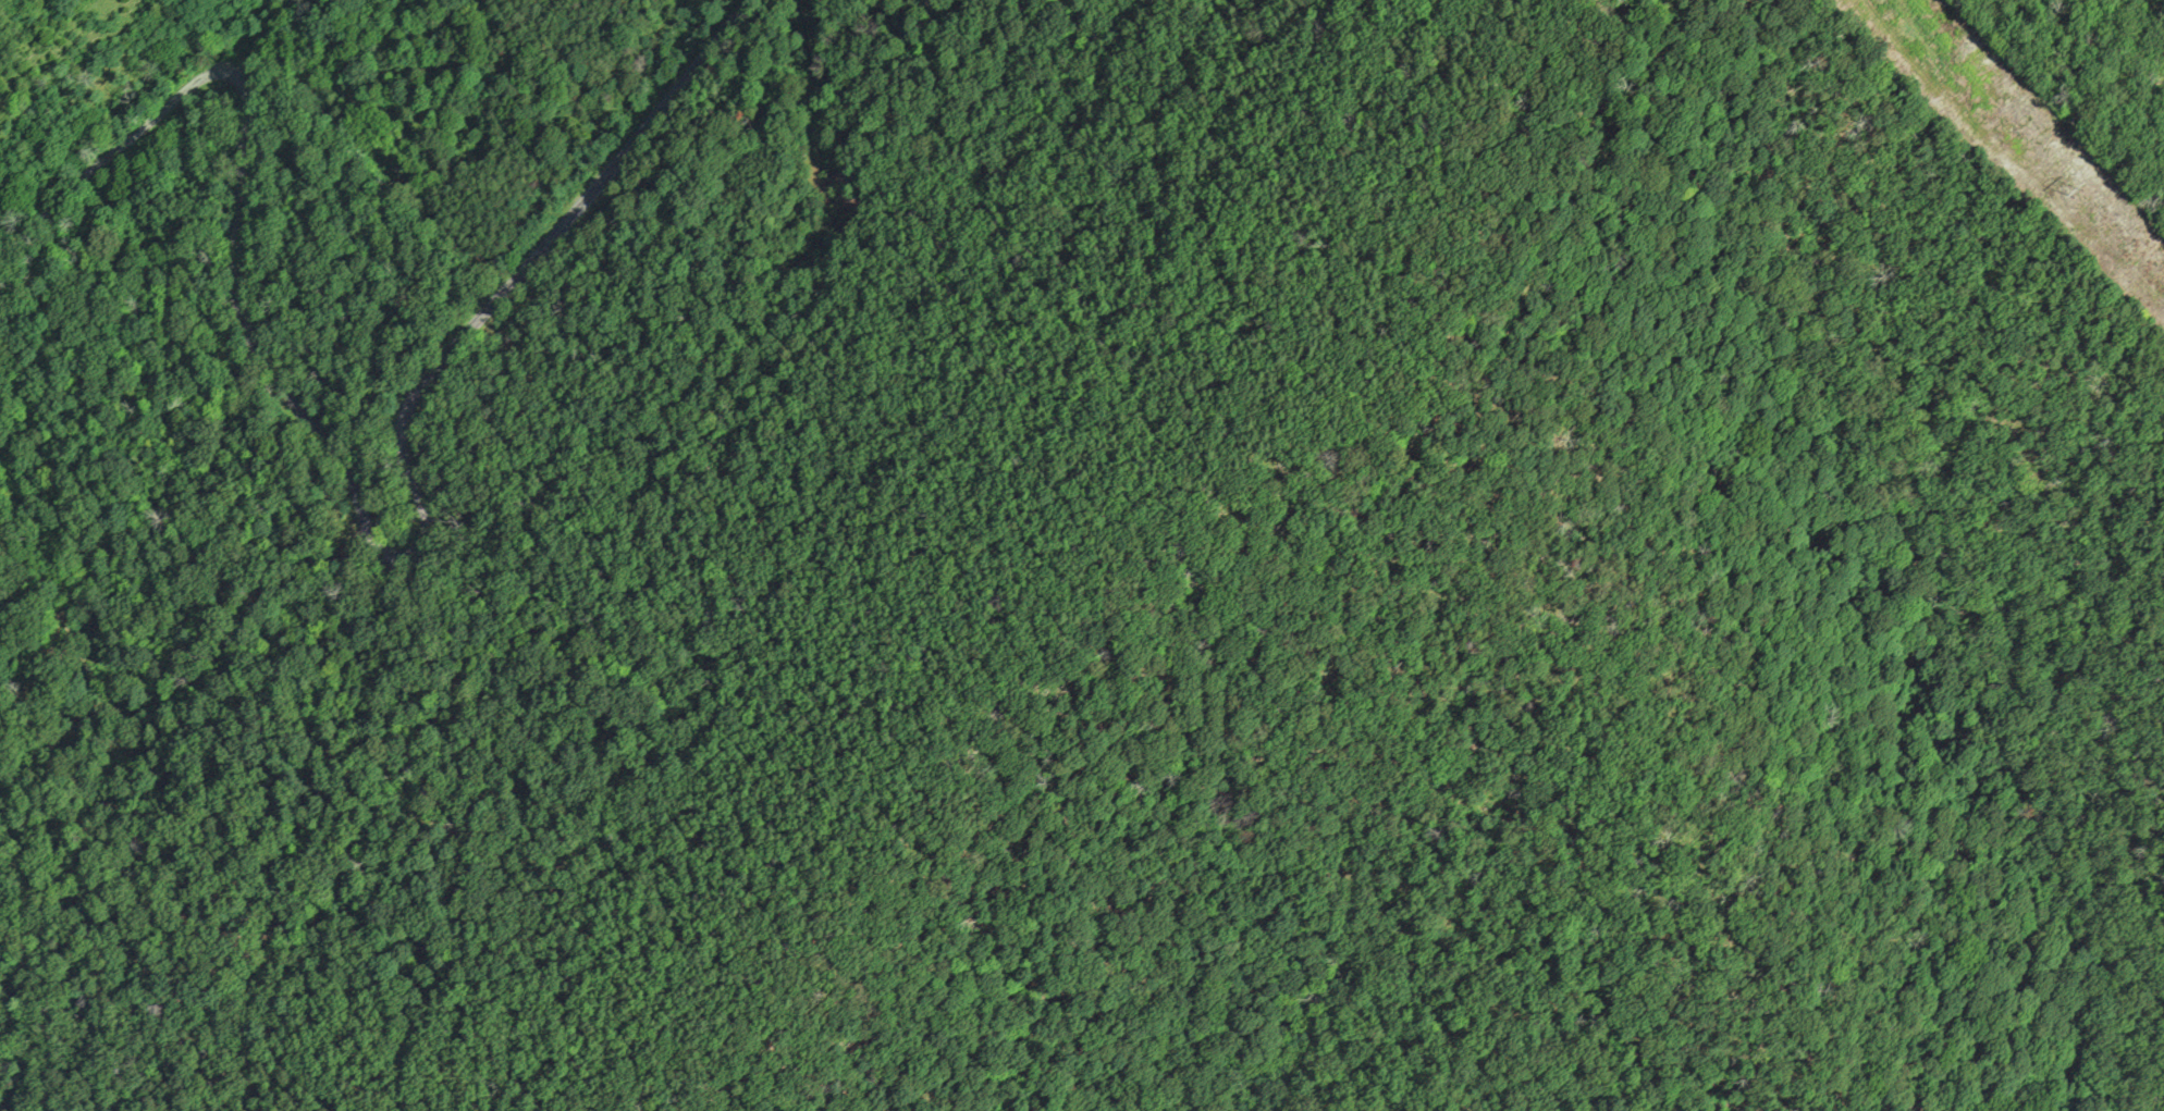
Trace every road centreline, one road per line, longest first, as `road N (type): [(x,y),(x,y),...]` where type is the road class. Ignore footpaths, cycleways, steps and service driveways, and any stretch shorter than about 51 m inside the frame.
road 1 (tertiary): [(0,265),(147,120),(229,66),(247,81),(257,110),(233,314),(259,366),(342,457),(367,504),(372,552),(406,563),(439,548),(439,524),(414,485),(407,427),(448,355),(579,219),(749,0)]

